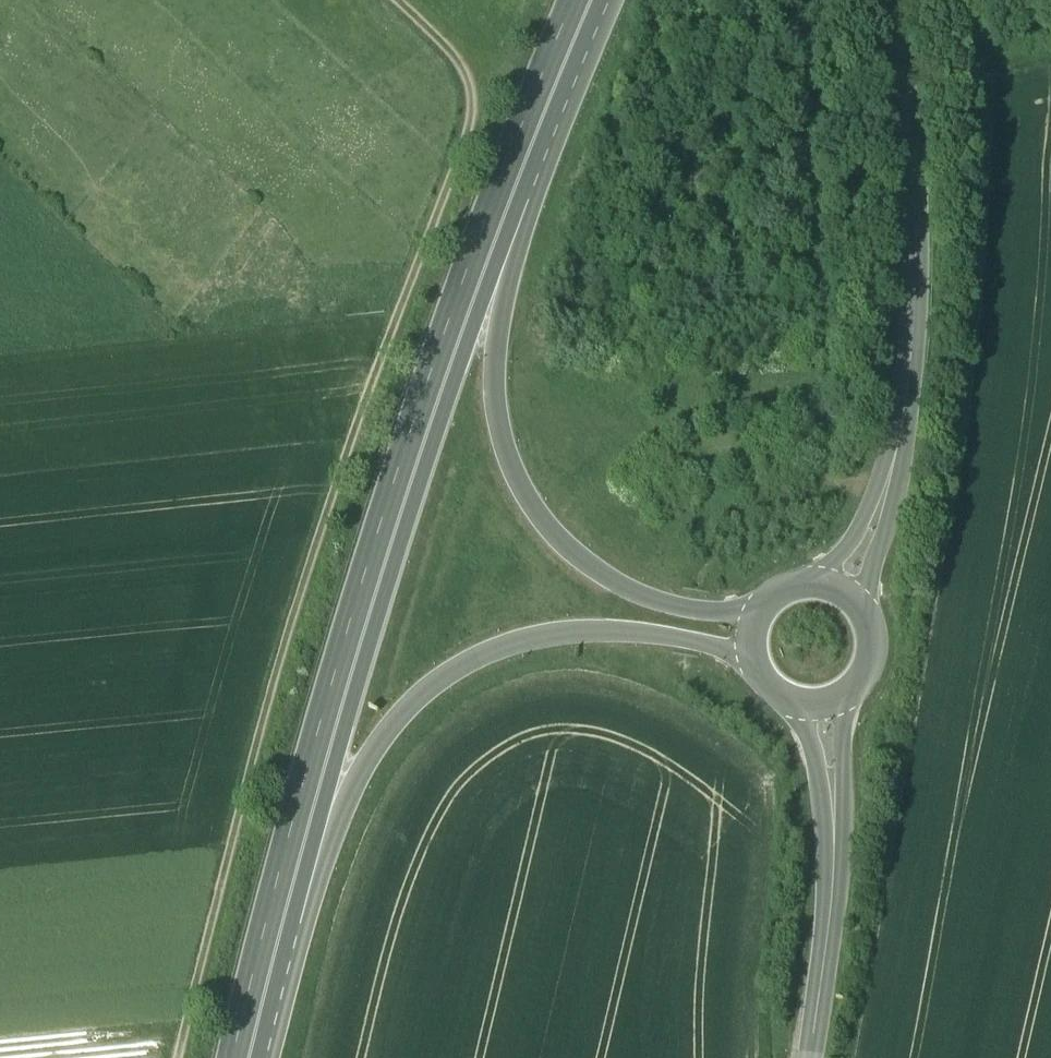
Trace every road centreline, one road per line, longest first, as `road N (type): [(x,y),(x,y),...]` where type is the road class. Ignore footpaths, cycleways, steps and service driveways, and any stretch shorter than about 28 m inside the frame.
road 1 (track): [(394,0),(460,64),(468,123),(364,401),(289,634),(176,1057)]
road 2 (trunk): [(518,167),(429,407),(274,933)]
road 3 (trunk): [(274,933),(401,715),(453,674),(551,636),(618,634),(751,653)]
road 4 (trunk): [(757,619),(703,614),(602,580),(538,517),(514,479),(493,371),(518,167)]
road 5 (unclassified): [(888,0),(906,115),(909,394),(887,496),(847,594)]
road 6 (unclassified): [(827,706),(834,876),(810,1057)]
road 7 (trunk): [(588,0),(518,167)]
road 8 (unclassified): [(827,706),(861,685),(872,667),(872,626),(847,594)]
road 9 (trunk): [(274,933),(244,1057)]

